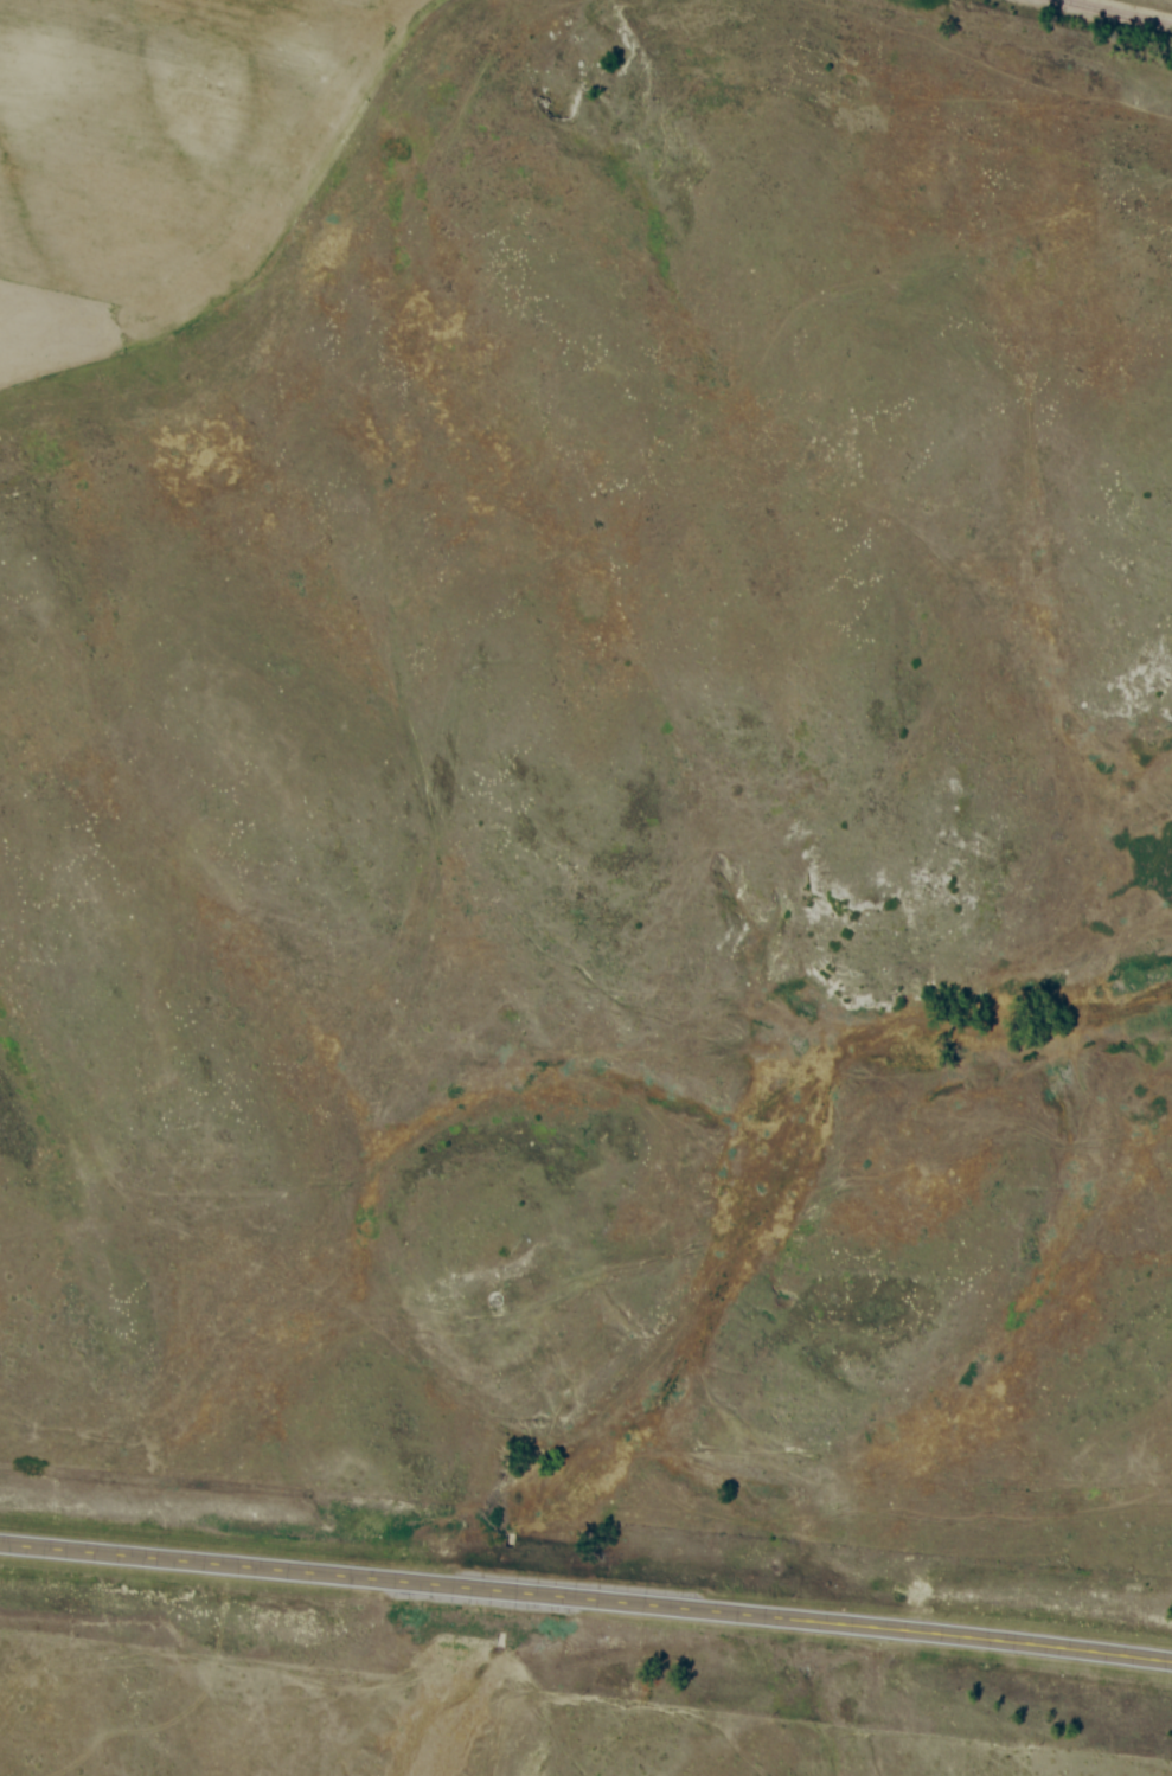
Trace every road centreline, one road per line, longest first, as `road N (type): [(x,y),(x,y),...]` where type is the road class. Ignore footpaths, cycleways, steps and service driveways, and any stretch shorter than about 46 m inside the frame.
road 1 (primary): [(0,1550),(1171,1663)]

